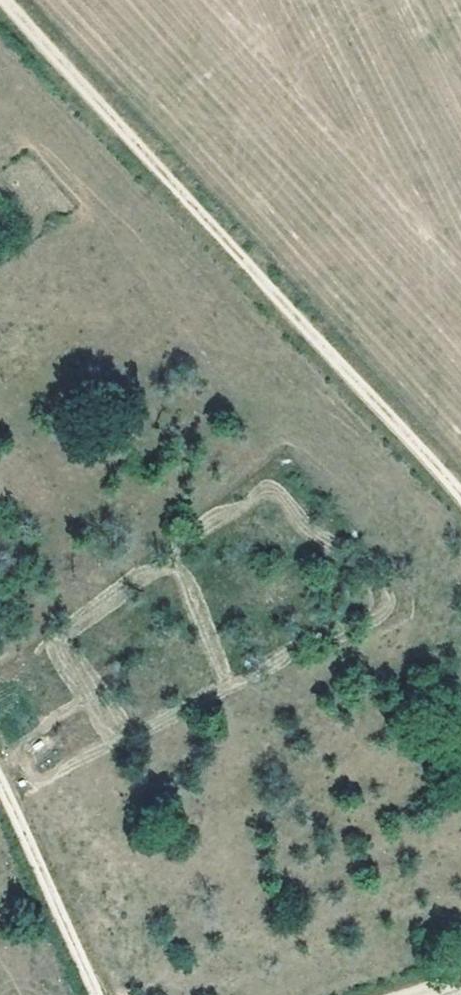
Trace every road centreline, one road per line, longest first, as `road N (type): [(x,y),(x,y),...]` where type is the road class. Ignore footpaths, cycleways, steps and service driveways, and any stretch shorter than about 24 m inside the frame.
road 1 (track): [(460,497),(4,0)]
road 2 (track): [(0,777),(99,994)]

